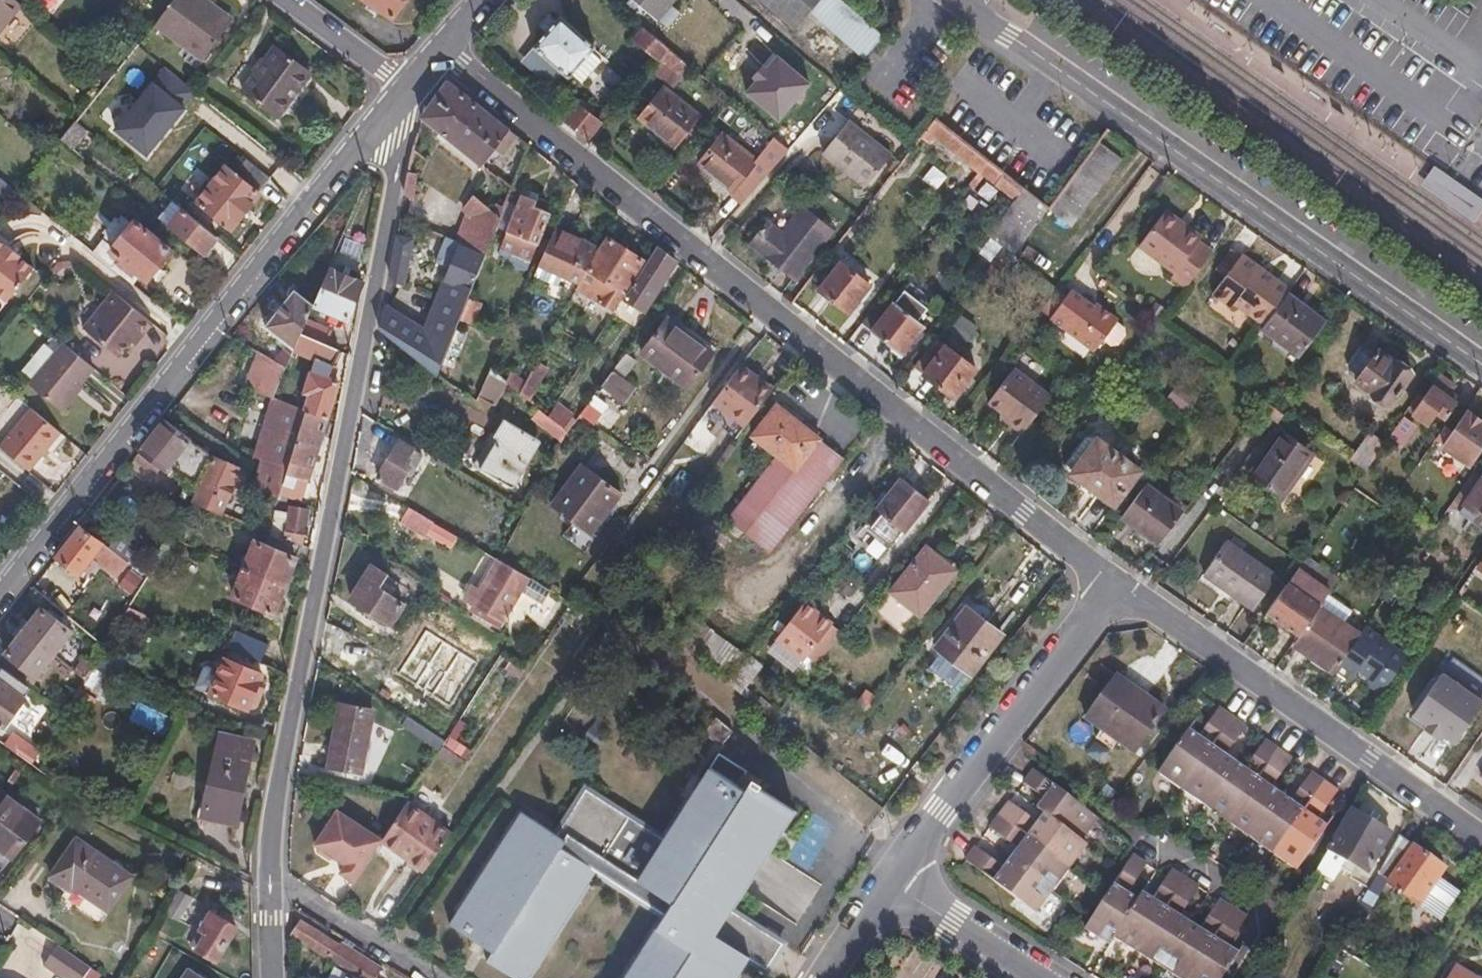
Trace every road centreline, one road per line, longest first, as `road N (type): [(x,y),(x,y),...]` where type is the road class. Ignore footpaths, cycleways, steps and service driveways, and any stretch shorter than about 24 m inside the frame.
road 1 (residential): [(1122,588),(443,51)]
road 2 (residential): [(409,92),(286,728),(272,885)]
road 3 (tertiary): [(0,594),(194,346),(409,92)]
road 4 (residential): [(1481,369),(959,0)]
road 5 (residential): [(1481,840),(1122,588)]
road 6 (residential): [(895,884),(1122,588)]
road 7 (residential): [(272,885),(424,977)]
road 8 (residential): [(1041,977),(895,884)]
road 9 (residential): [(285,0),(409,92)]

